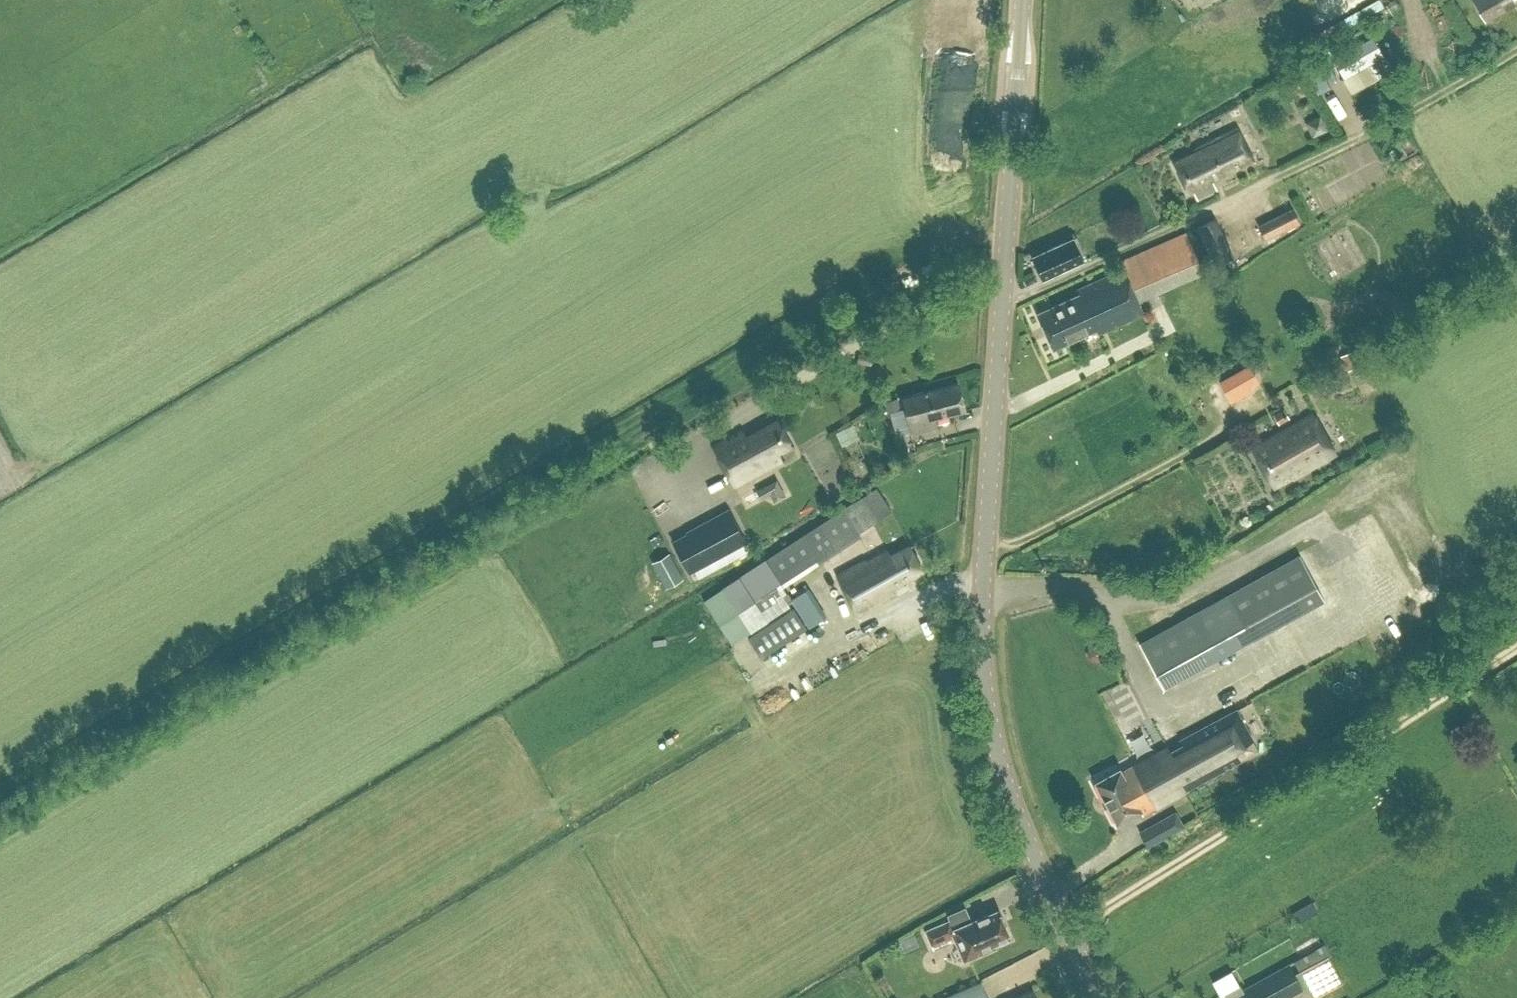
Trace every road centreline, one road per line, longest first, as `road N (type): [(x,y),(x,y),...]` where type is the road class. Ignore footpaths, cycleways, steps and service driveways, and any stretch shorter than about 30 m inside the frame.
road 1 (tertiary): [(1096,997),(1009,801),(981,673),(1023,0)]
road 2 (track): [(983,584),(933,590),(754,683)]

